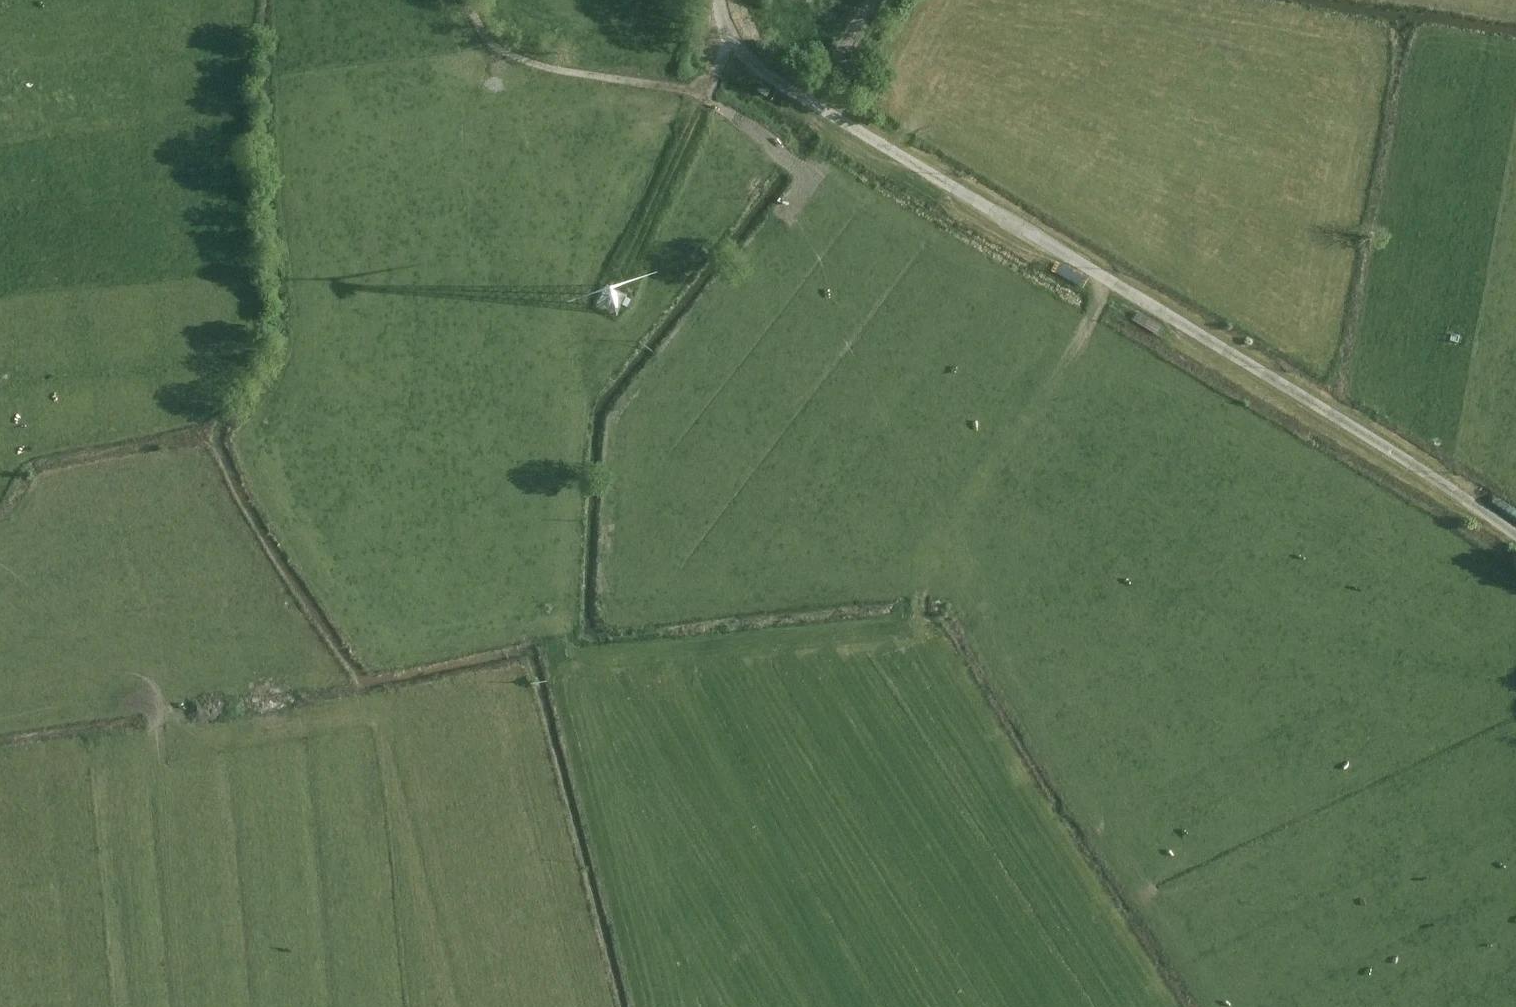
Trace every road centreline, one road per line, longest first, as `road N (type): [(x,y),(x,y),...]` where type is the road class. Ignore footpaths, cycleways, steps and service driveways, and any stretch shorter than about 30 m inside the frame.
road 1 (track): [(1515,542),(1382,444),(775,73),(722,30),(719,0)]

